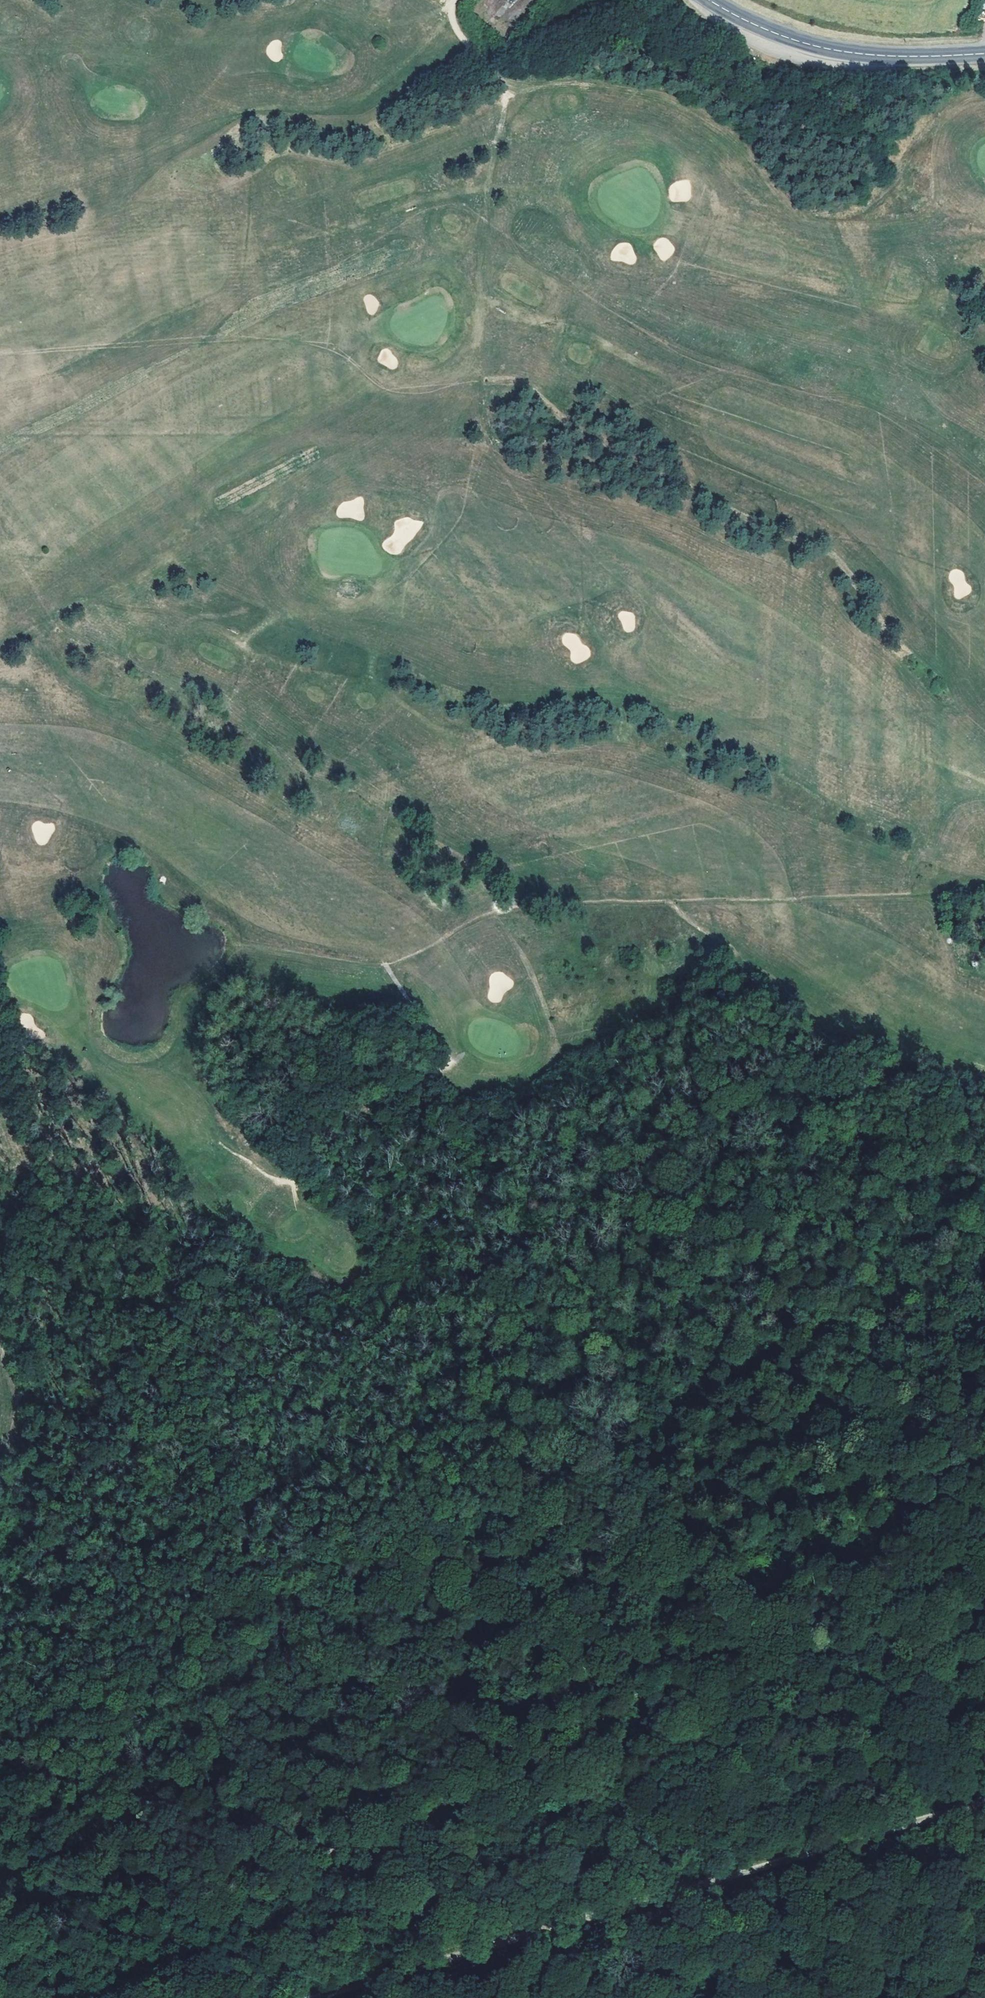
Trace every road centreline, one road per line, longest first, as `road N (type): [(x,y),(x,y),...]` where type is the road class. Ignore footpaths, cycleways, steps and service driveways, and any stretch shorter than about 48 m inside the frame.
road 1 (track): [(321,1997),(984,1799)]
road 2 (secondary): [(710,0),(827,48),(984,53)]

